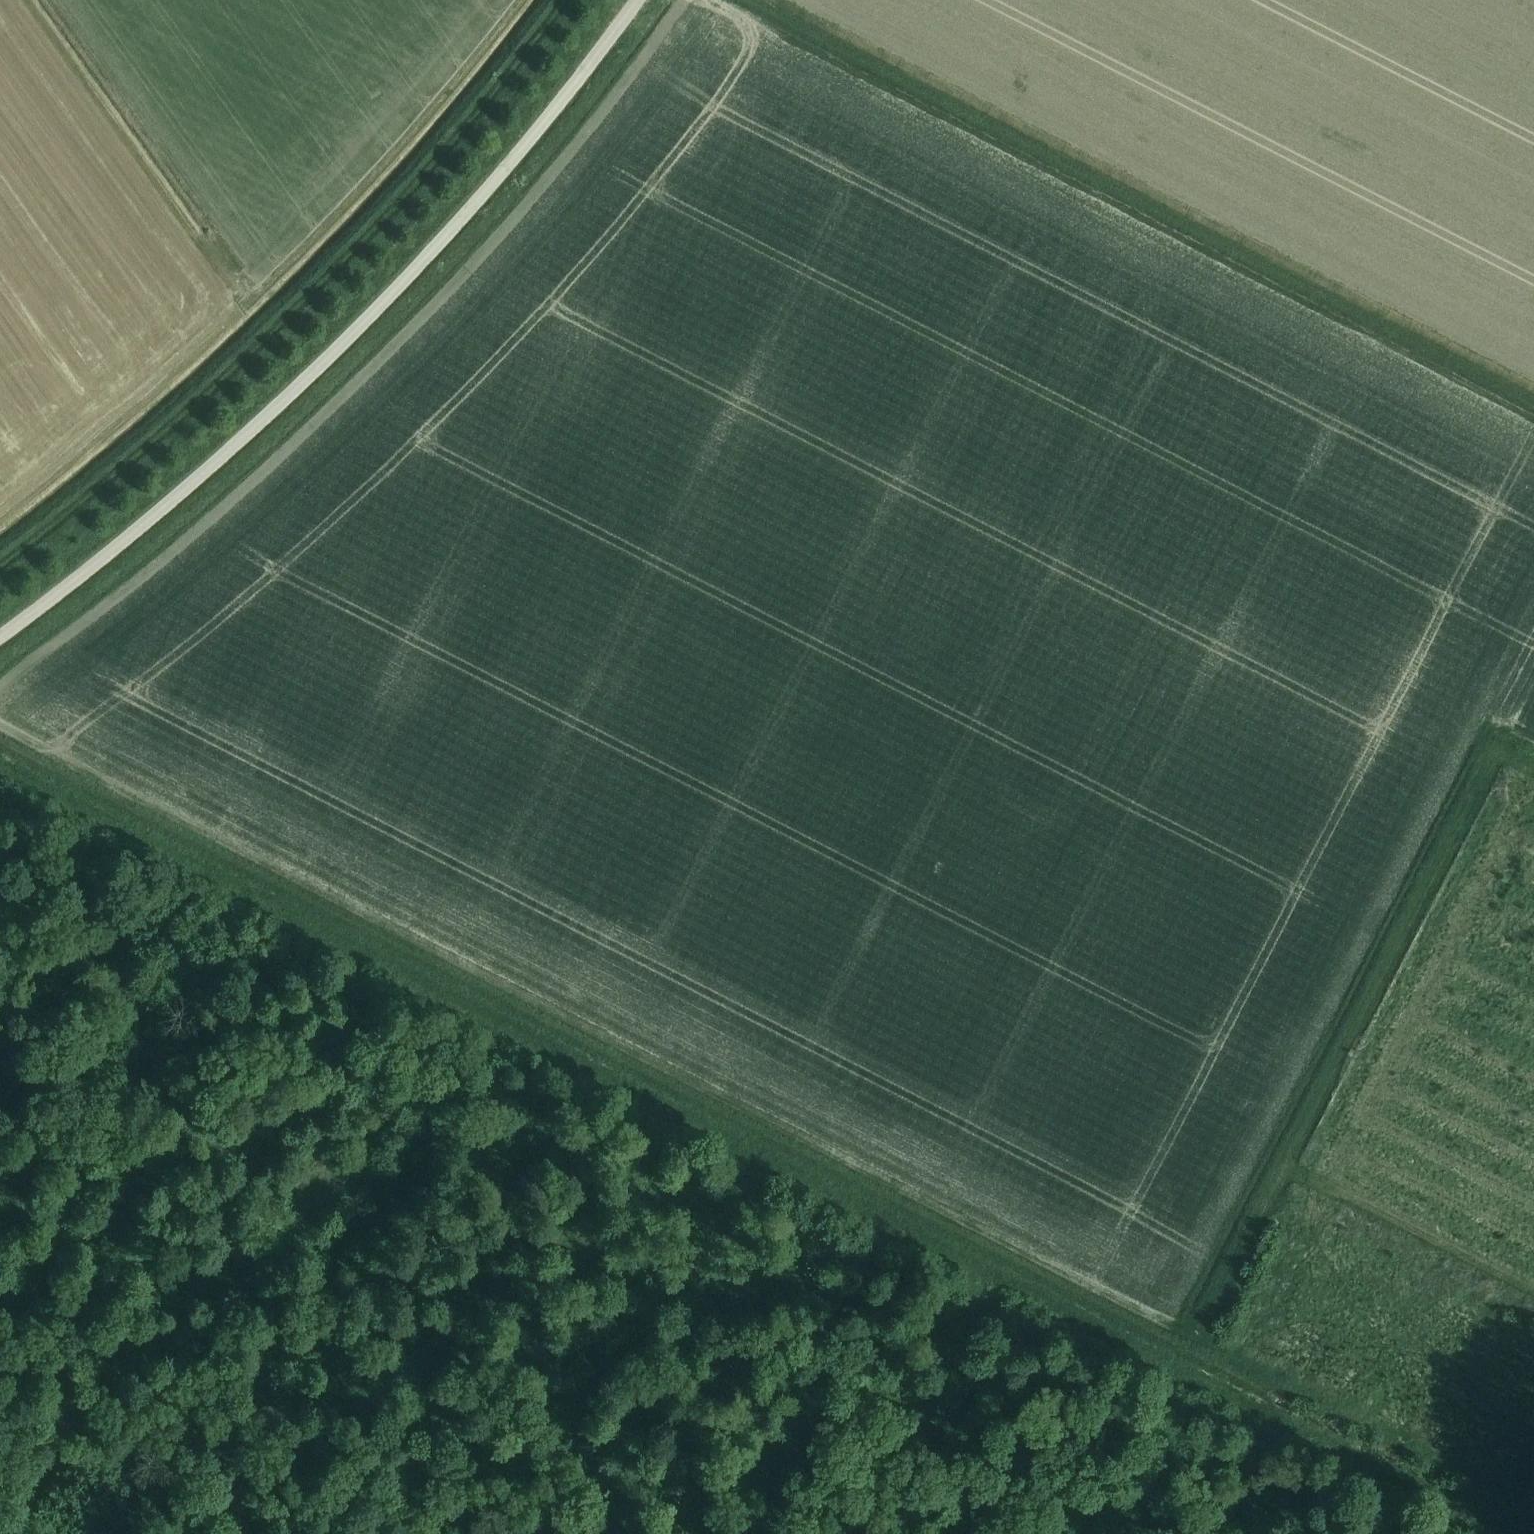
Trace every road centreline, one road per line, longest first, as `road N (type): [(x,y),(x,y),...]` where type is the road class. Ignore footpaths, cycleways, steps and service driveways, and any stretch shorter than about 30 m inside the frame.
road 1 (unclassified): [(0,637),(331,356),(522,151),(639,0)]
road 2 (track): [(0,1227),(678,1432),(705,1465),(703,1533)]

